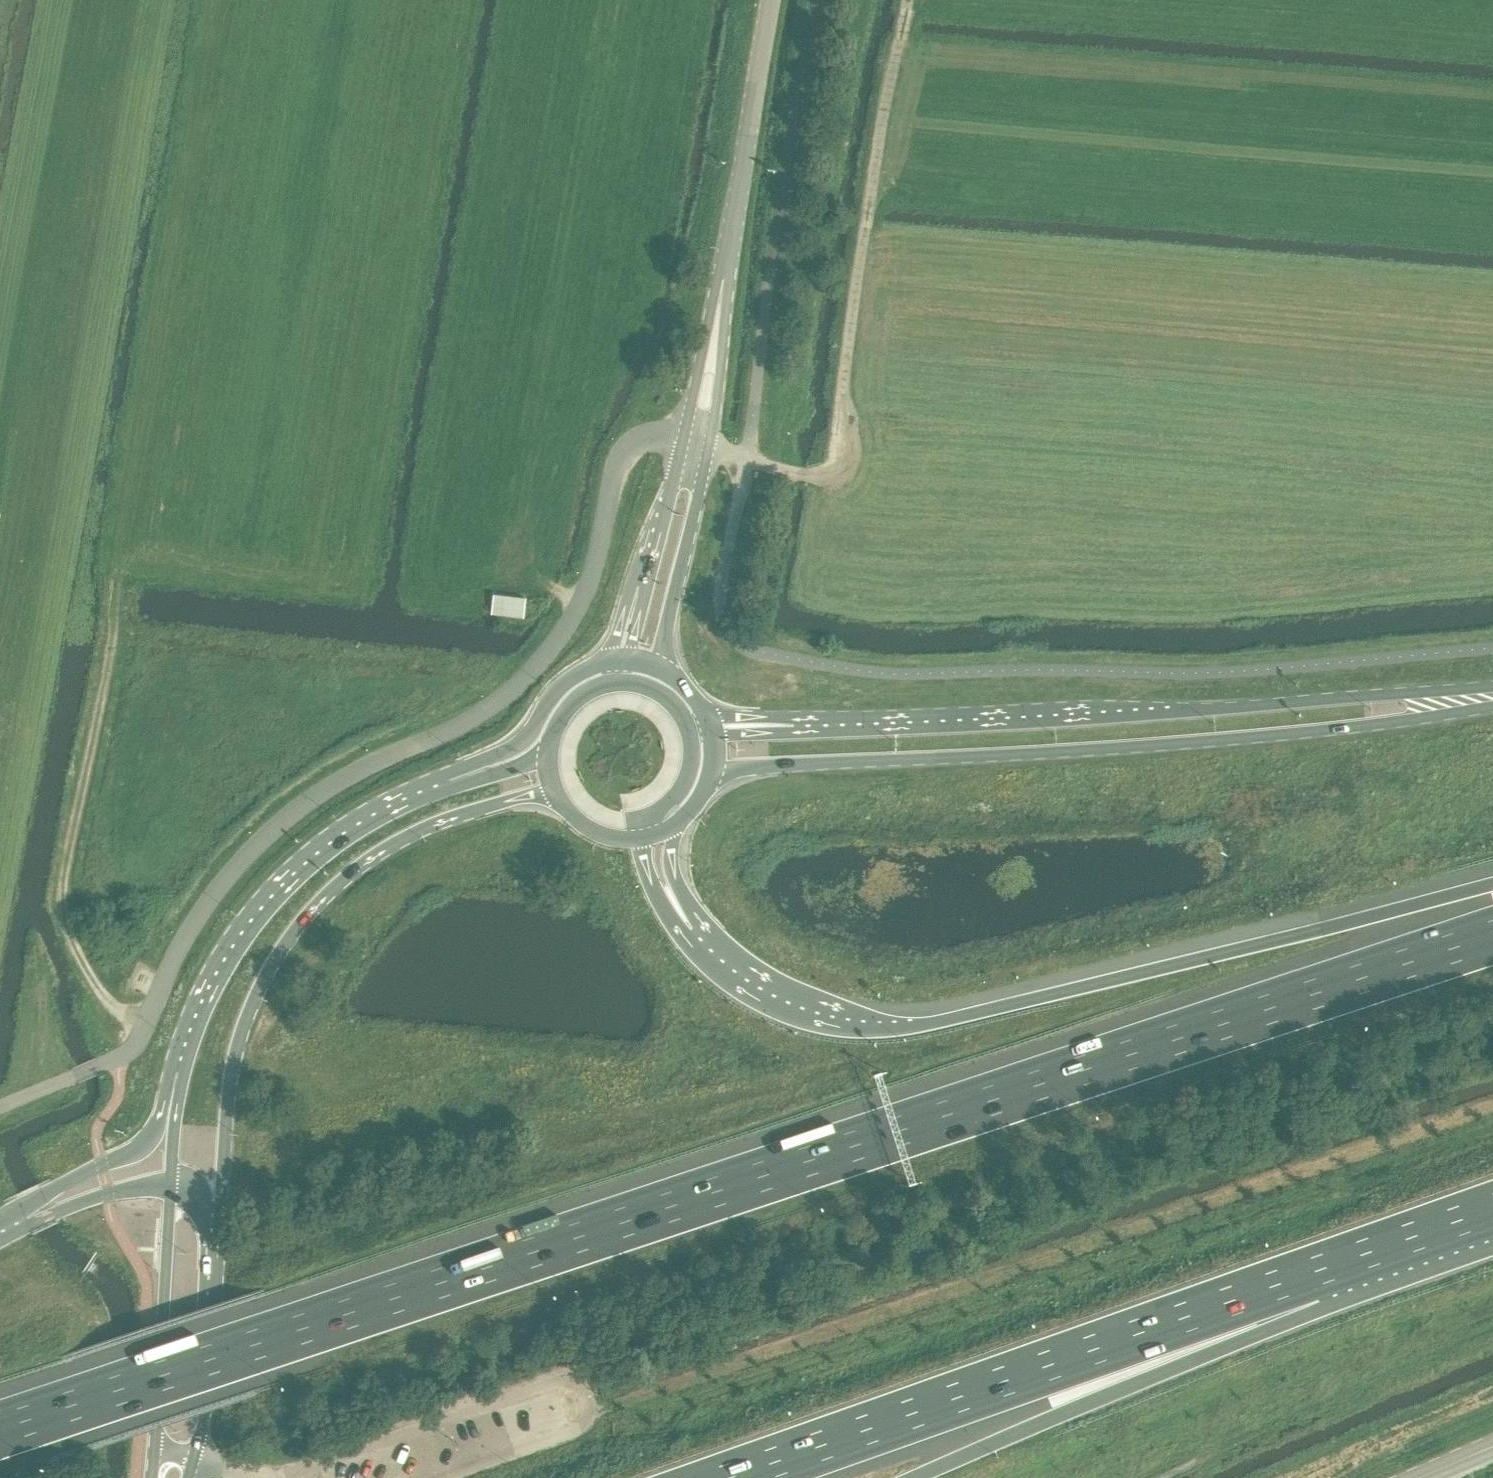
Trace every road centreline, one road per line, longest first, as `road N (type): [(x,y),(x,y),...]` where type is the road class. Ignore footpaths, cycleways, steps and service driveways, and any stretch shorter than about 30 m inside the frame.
road 1 (motorway): [(1492,936),(0,1428)]
road 2 (unclassified): [(0,1107),(133,1049),(213,897),(300,810),(391,754),(452,730),(530,674),(588,588),(621,458),(639,442),(682,443)]
road 3 (motorway): [(1492,886),(881,1032),(785,1014),(743,991),(685,937)]
road 4 (secondary): [(708,782),(766,766),(1284,737),(1416,718),(1490,696)]
road 5 (secondary): [(1490,696),(710,726)]
road 6 (motorway): [(733,1477),(1317,1271)]
road 7 (secondary): [(220,1224),(226,1120),(242,1030),(314,907),(368,861),(443,821),(517,799),(557,797)]
road 8 (track): [(746,460),(820,476),(833,462),(909,0)]
road 9 (track): [(147,1024),(96,987),(63,901),(119,590)]
road 10 (secondary): [(450,781),(336,836),(244,926),(188,1028),(172,1112)]
road 11 (motorway): [(914,1477),(1057,1415),(1317,1271)]
road 12 (secondary): [(170,1184),(151,1477)]
road 13 (tertiary): [(725,254),(771,0)]
road 14 (secondary): [(188,1477),(206,1395),(220,1224)]
road 15 (tertiary): [(668,673),(664,642),(709,450)]
road 16 (tertiary): [(709,450),(725,254)]
road 17 (tertiary): [(725,254),(682,443)]
road 18 (secondary): [(599,664),(557,688),(523,738),(450,781)]
road 19 (motorway): [(172,1112),(141,1151),(52,1191),(27,1226)]
road 20 (motorway): [(1317,1271),(1492,1209)]
road 21 (motorway): [(170,1184),(108,1194),(27,1226)]
road 22 (tertiary): [(682,443),(646,588)]
road 23 (secondary): [(641,838),(648,820),(685,780),(691,757),(685,722)]

